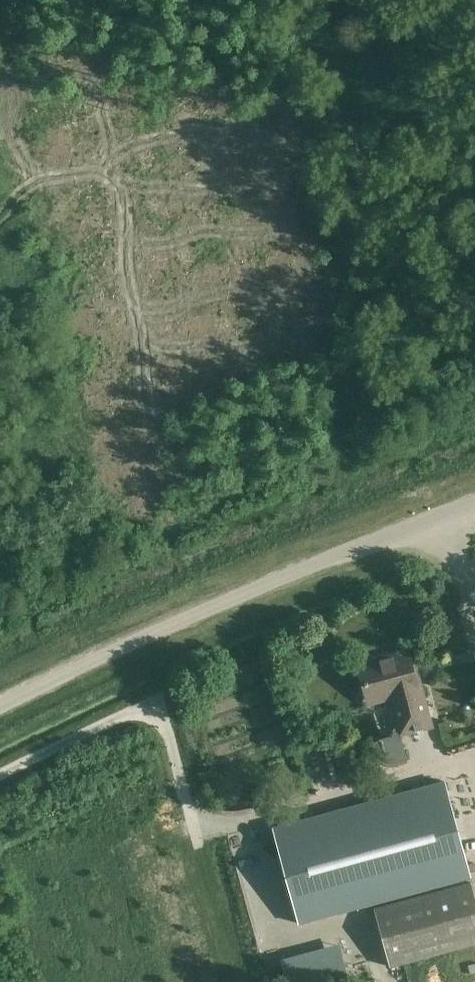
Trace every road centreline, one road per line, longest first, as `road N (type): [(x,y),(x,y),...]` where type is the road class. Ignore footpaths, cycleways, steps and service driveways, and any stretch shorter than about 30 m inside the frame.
road 1 (unclassified): [(0,711),(183,622),(474,507)]
road 2 (track): [(343,507),(294,0)]

